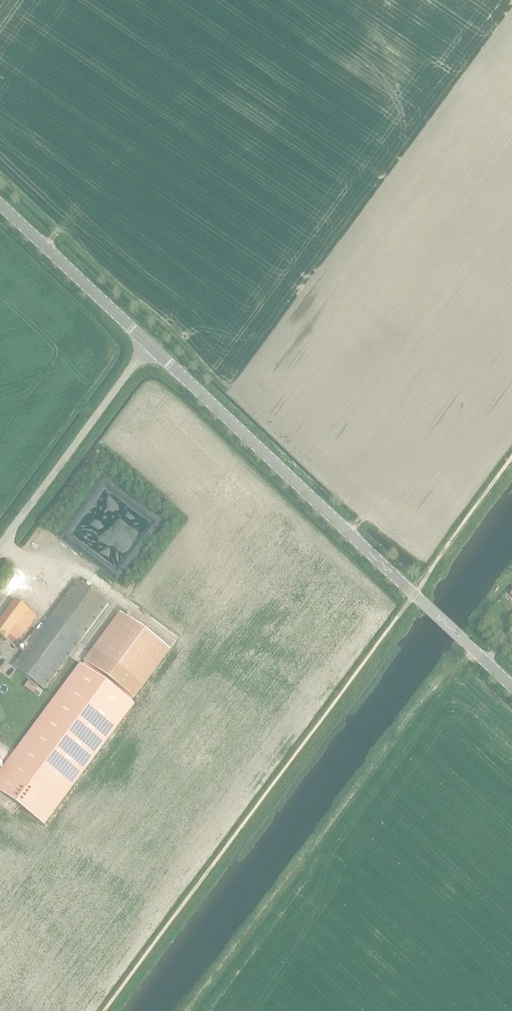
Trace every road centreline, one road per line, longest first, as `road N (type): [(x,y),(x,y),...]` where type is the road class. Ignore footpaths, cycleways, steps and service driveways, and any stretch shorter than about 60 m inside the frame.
road 1 (tertiary): [(511,687),(189,384)]
road 2 (unclassified): [(0,543),(144,351)]
road 3 (tertiary): [(116,315),(0,204)]

